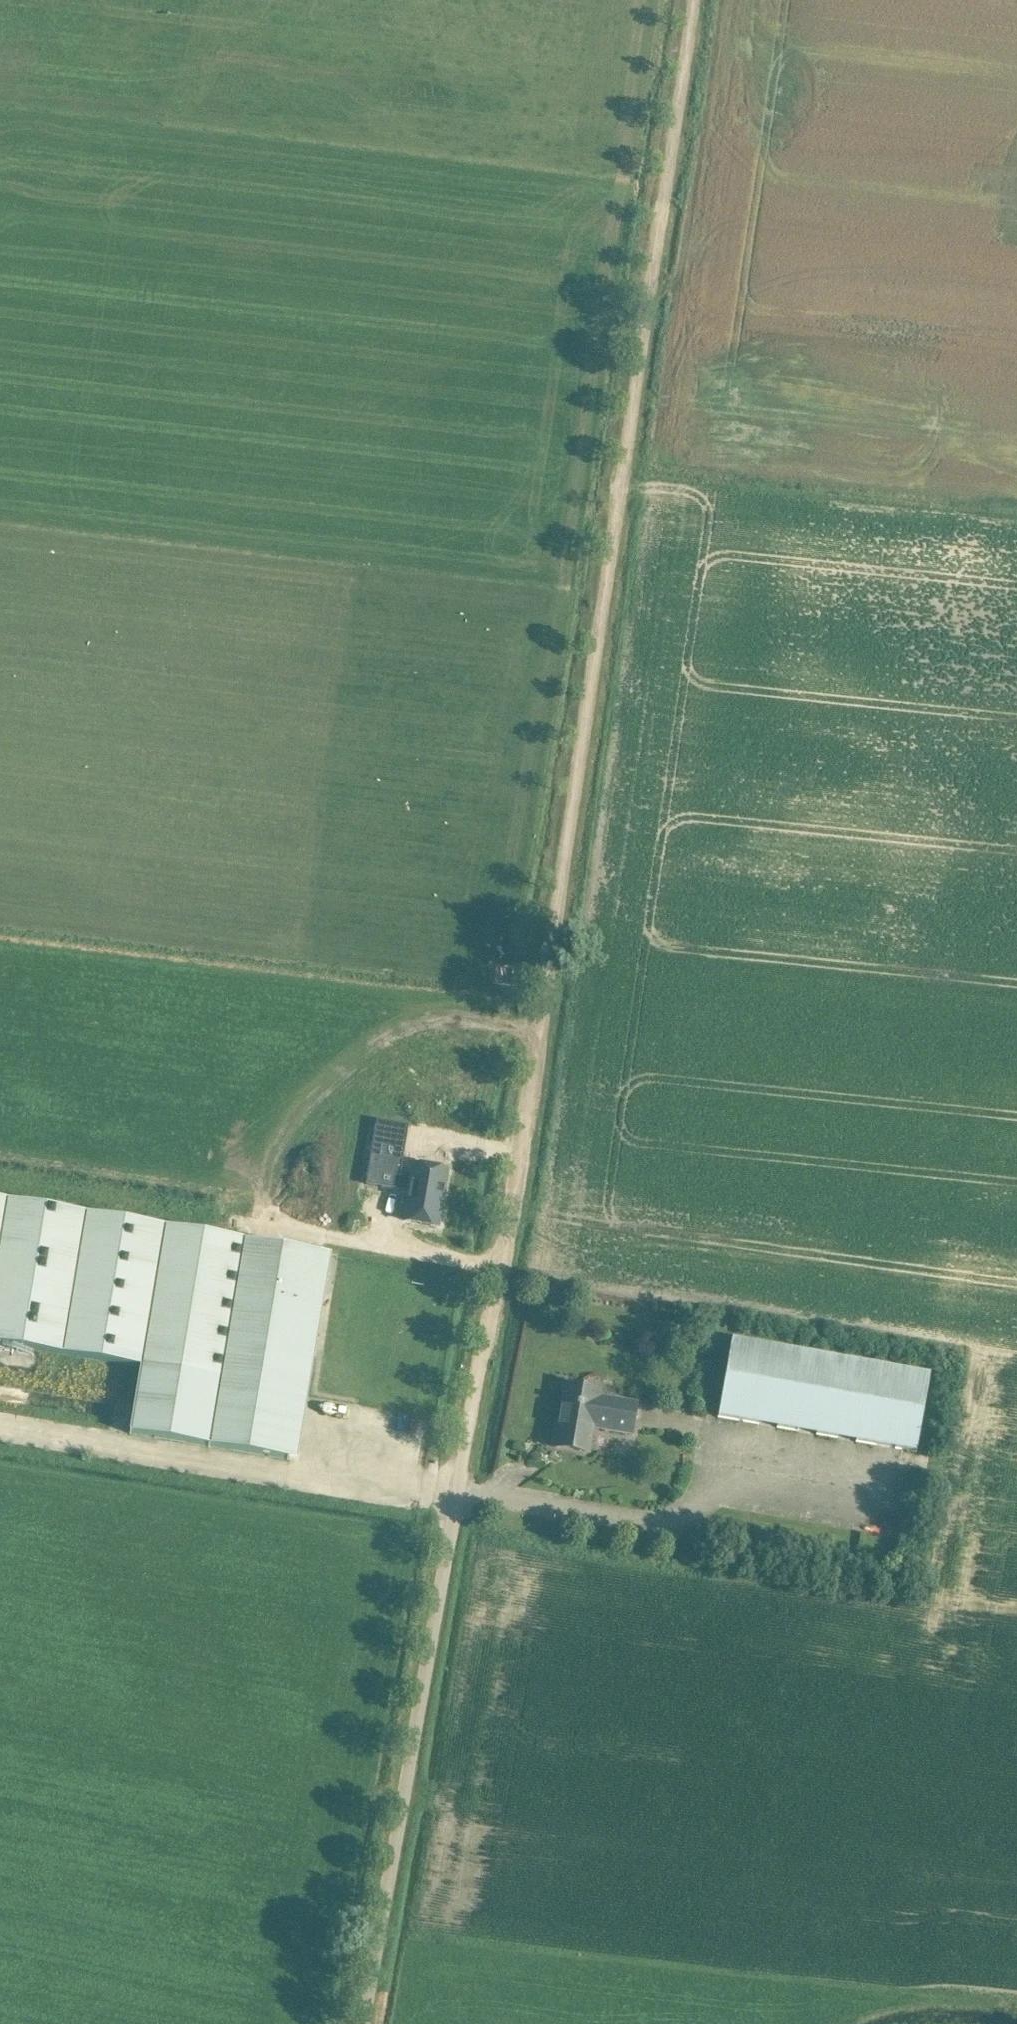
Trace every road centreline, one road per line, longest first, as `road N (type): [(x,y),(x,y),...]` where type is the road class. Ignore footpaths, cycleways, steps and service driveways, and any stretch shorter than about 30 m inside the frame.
road 1 (unclassified): [(362,2023),(463,1456),(690,0)]

